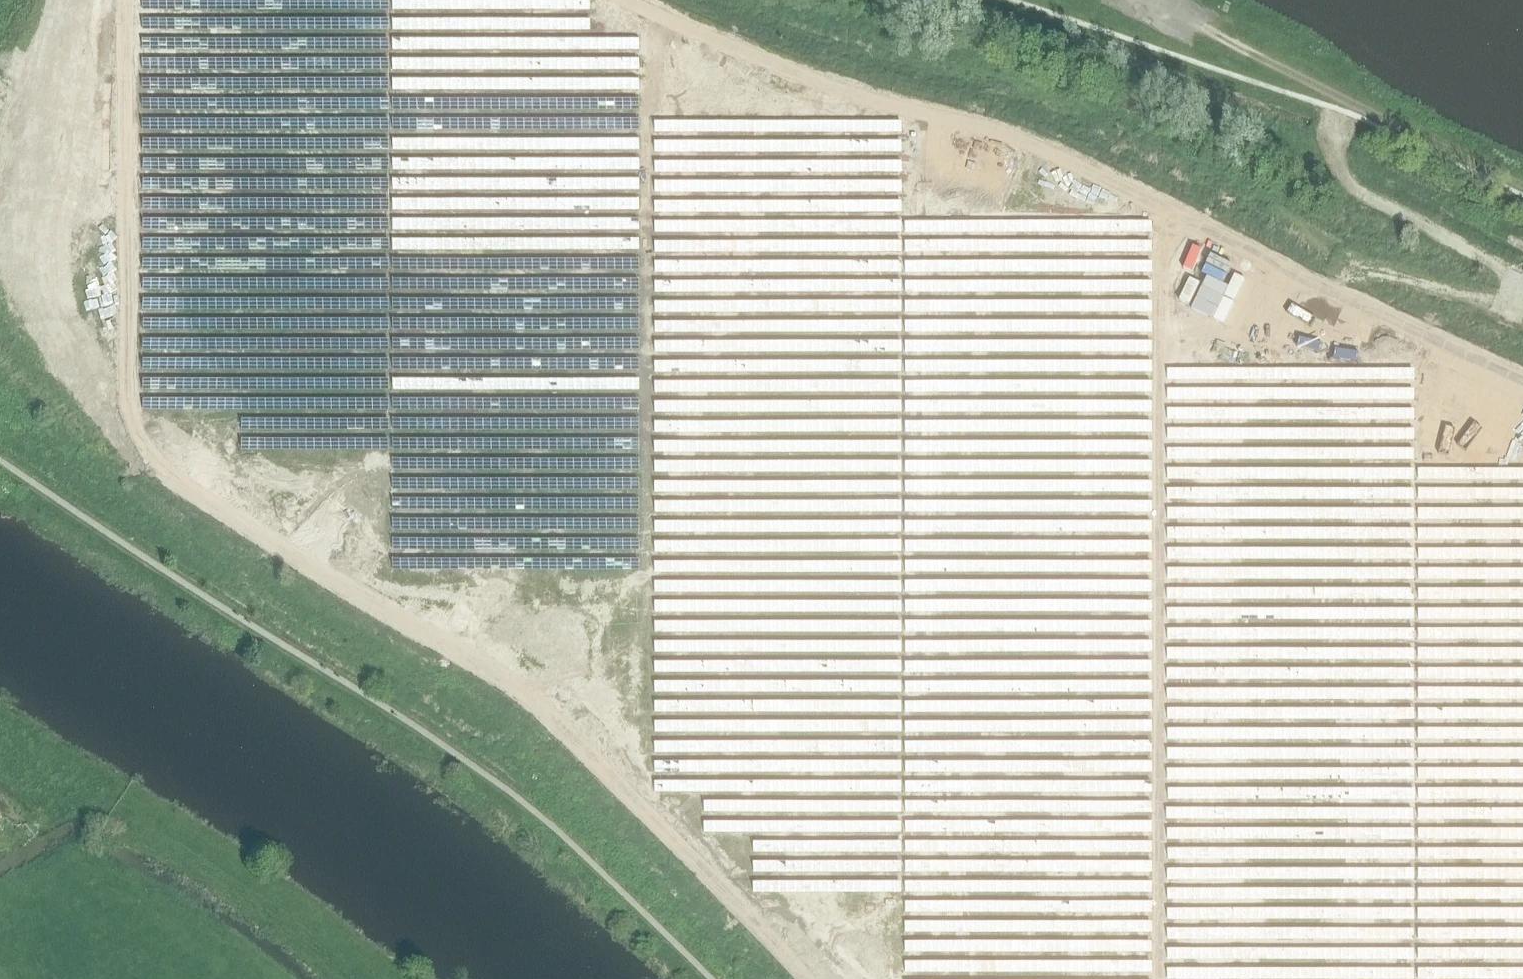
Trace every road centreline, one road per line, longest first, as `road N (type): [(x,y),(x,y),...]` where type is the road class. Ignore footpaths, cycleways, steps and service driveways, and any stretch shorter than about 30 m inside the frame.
road 1 (track): [(1138,0),(1522,186)]

